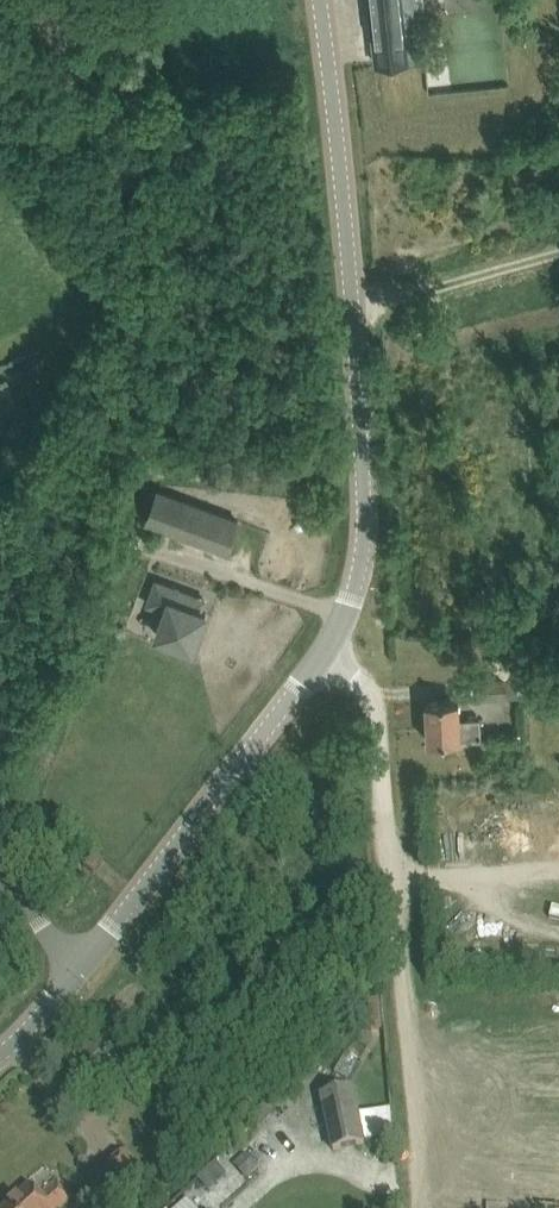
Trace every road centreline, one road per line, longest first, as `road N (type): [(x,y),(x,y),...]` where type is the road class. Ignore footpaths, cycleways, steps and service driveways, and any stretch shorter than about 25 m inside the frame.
road 1 (tertiary): [(77,974),(328,647),(359,574),(367,508),(320,0)]
road 2 (track): [(431,1207),(381,737),(360,680),(328,647)]
road 3 (track): [(0,484),(130,486),(159,472),(228,477),(282,468),(361,431)]
road 4 (unclassified): [(77,974),(0,862)]

